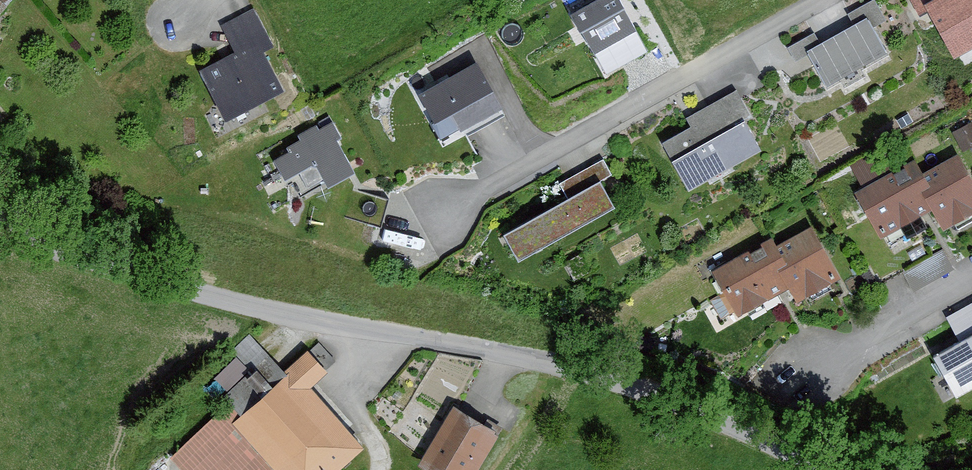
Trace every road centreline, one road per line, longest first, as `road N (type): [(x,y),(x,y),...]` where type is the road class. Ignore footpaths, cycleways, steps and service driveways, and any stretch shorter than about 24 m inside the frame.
road 1 (unclassified): [(819,469),(644,391),(146,275),(51,239),(0,207)]
road 2 (residential): [(437,219),(829,0)]
road 3 (residential): [(824,371),(971,286)]

